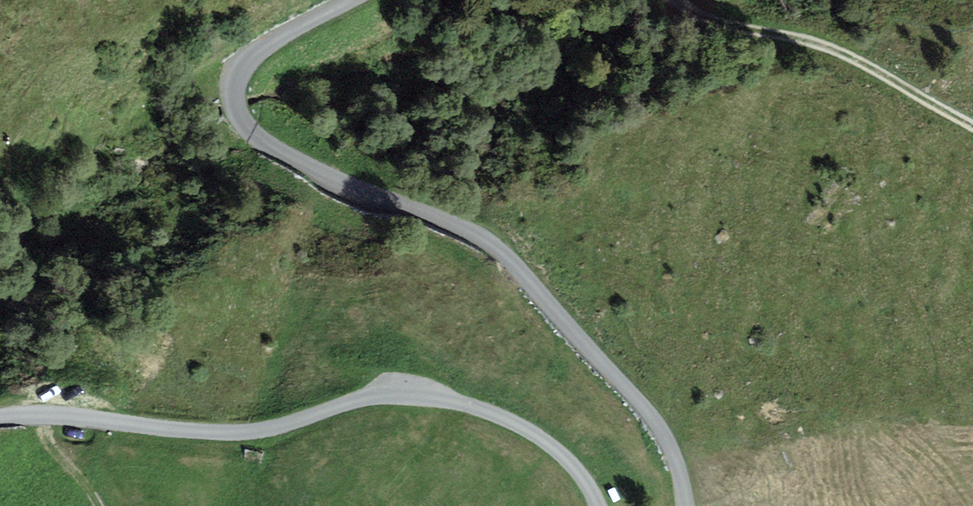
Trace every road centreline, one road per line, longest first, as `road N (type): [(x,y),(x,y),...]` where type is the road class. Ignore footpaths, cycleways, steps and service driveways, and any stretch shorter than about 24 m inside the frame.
road 1 (unclassified): [(353,0),(253,62),(239,90),(242,115),(258,136),(344,183),(479,234),(511,259),(662,428),(683,505)]
road 2 (unclassified): [(597,505),(571,464),(527,430),(462,404),(405,394),(234,434),(0,418)]
road 3 (track): [(692,0),(825,45),(972,125)]

